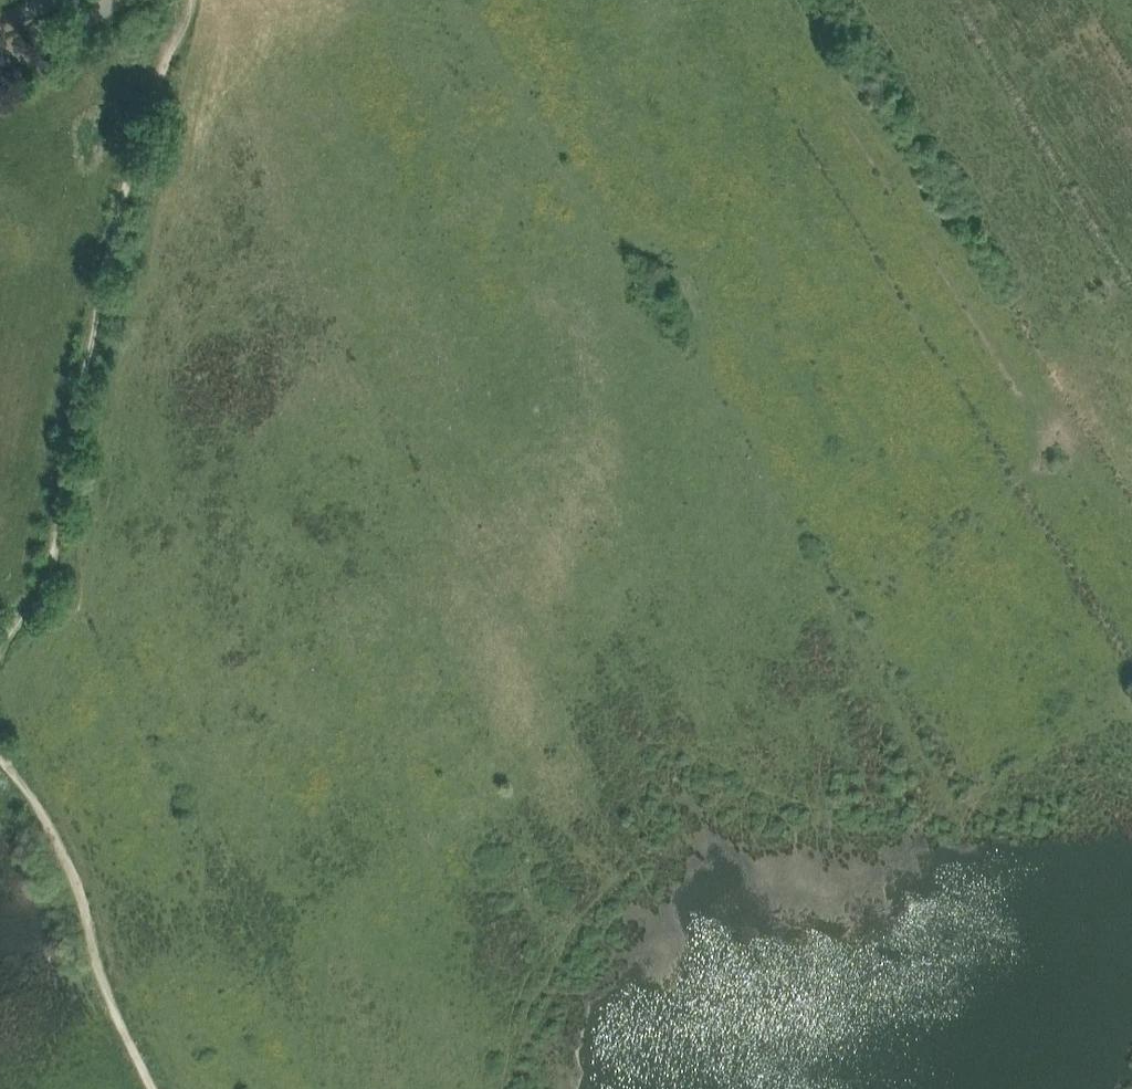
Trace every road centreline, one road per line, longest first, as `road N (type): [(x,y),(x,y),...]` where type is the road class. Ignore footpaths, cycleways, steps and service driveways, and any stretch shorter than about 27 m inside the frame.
road 1 (unclassified): [(0,61),(61,36),(113,0)]

